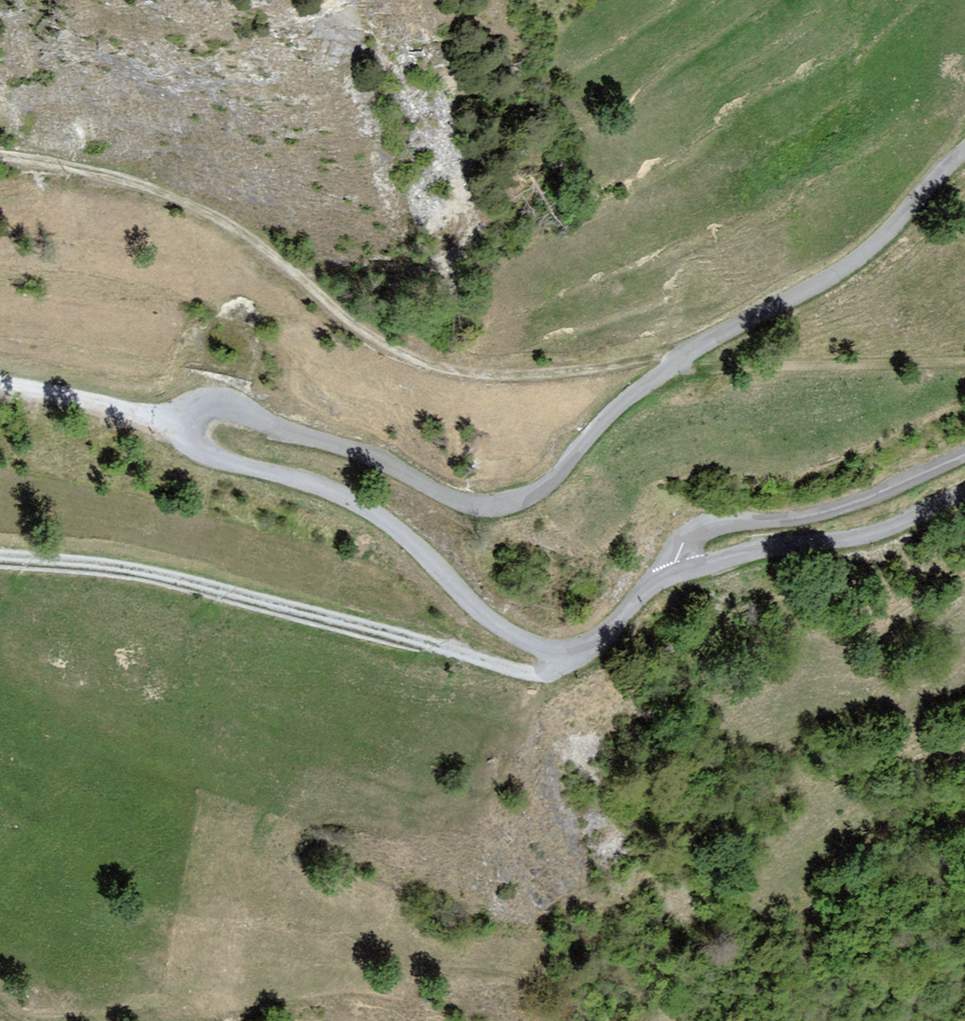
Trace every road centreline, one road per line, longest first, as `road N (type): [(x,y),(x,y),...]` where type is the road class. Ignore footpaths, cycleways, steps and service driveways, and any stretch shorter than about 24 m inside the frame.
road 1 (unclassified): [(670,575),(643,589),(590,643),(534,643),(481,614),(425,553),(369,511),(319,486),(221,459),(198,446),(190,422),(202,409),(227,407),(361,450),(464,500),(516,501),(555,478),(612,411),(674,363),(876,243),(964,151)]
road 2 (track): [(571,647),(538,673),(176,577),(0,559)]
road 3 (residential): [(964,456),(817,511),(699,527),(681,538),(670,575)]
road 4 (unclassified): [(964,495),(879,533),(767,548),(670,575)]
road 5 (track): [(190,422),(0,382)]
road 6 (track): [(380,710),(538,673)]

